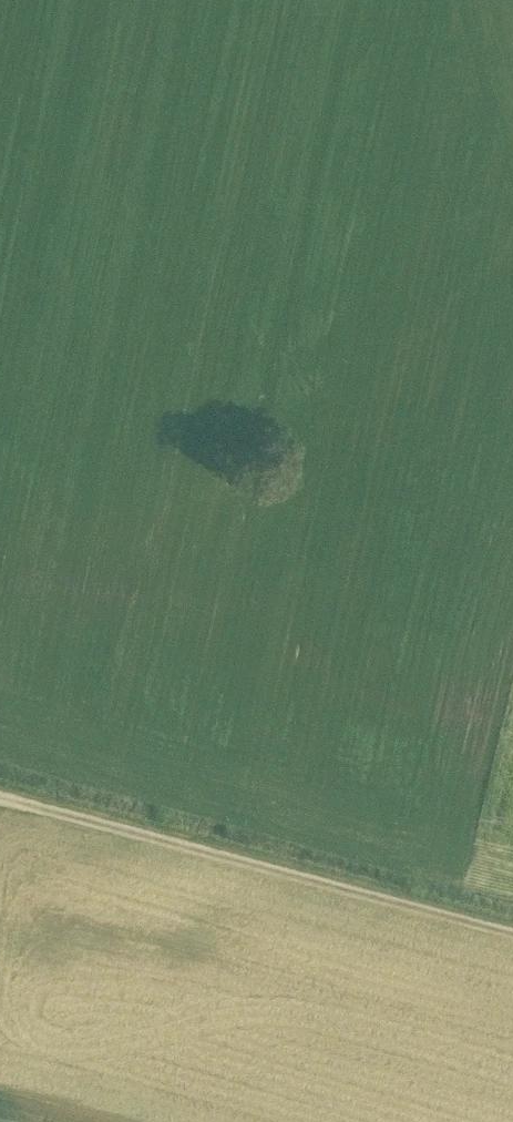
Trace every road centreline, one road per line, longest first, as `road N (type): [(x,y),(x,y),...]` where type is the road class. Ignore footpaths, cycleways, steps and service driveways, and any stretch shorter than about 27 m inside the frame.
road 1 (track): [(512,926),(0,782)]

